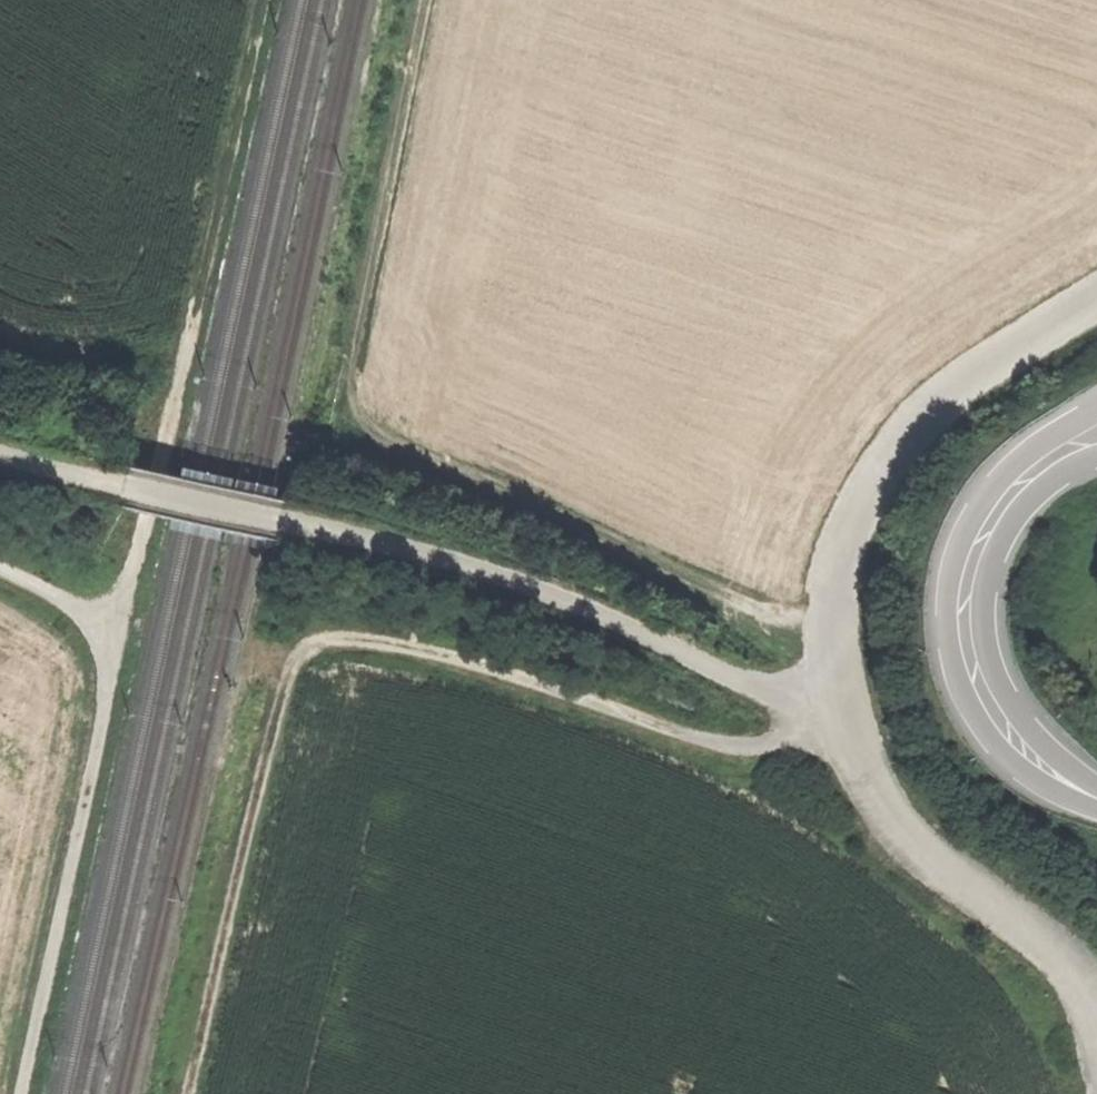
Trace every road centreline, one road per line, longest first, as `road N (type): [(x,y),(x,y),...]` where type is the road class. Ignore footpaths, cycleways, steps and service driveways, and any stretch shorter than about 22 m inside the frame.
road 1 (track): [(264,0),(20,1093)]
road 2 (track): [(826,710),(801,740),(759,752),(387,644),(339,639),(303,652),(285,682),(190,1093)]
road 3 (track): [(427,0),(356,364),(367,418),(381,433),(832,638)]
road 4 (track): [(1096,301),(917,427),(871,486),(838,559),(826,710),(887,817),(969,894),(1058,953),(1096,1012)]
road 5 (track): [(826,710),(565,595),(409,547),(0,451)]
road 6 (trunk): [(1096,413),(1005,472),(951,562),(944,620),(952,665),(995,748),(1063,799),(1096,810)]
road 7 (trunk): [(1096,785),(1025,728),(988,654),(984,611),(988,574),(1023,510),(1048,485),(1096,460)]
road 8 (track): [(118,631),(0,571)]

